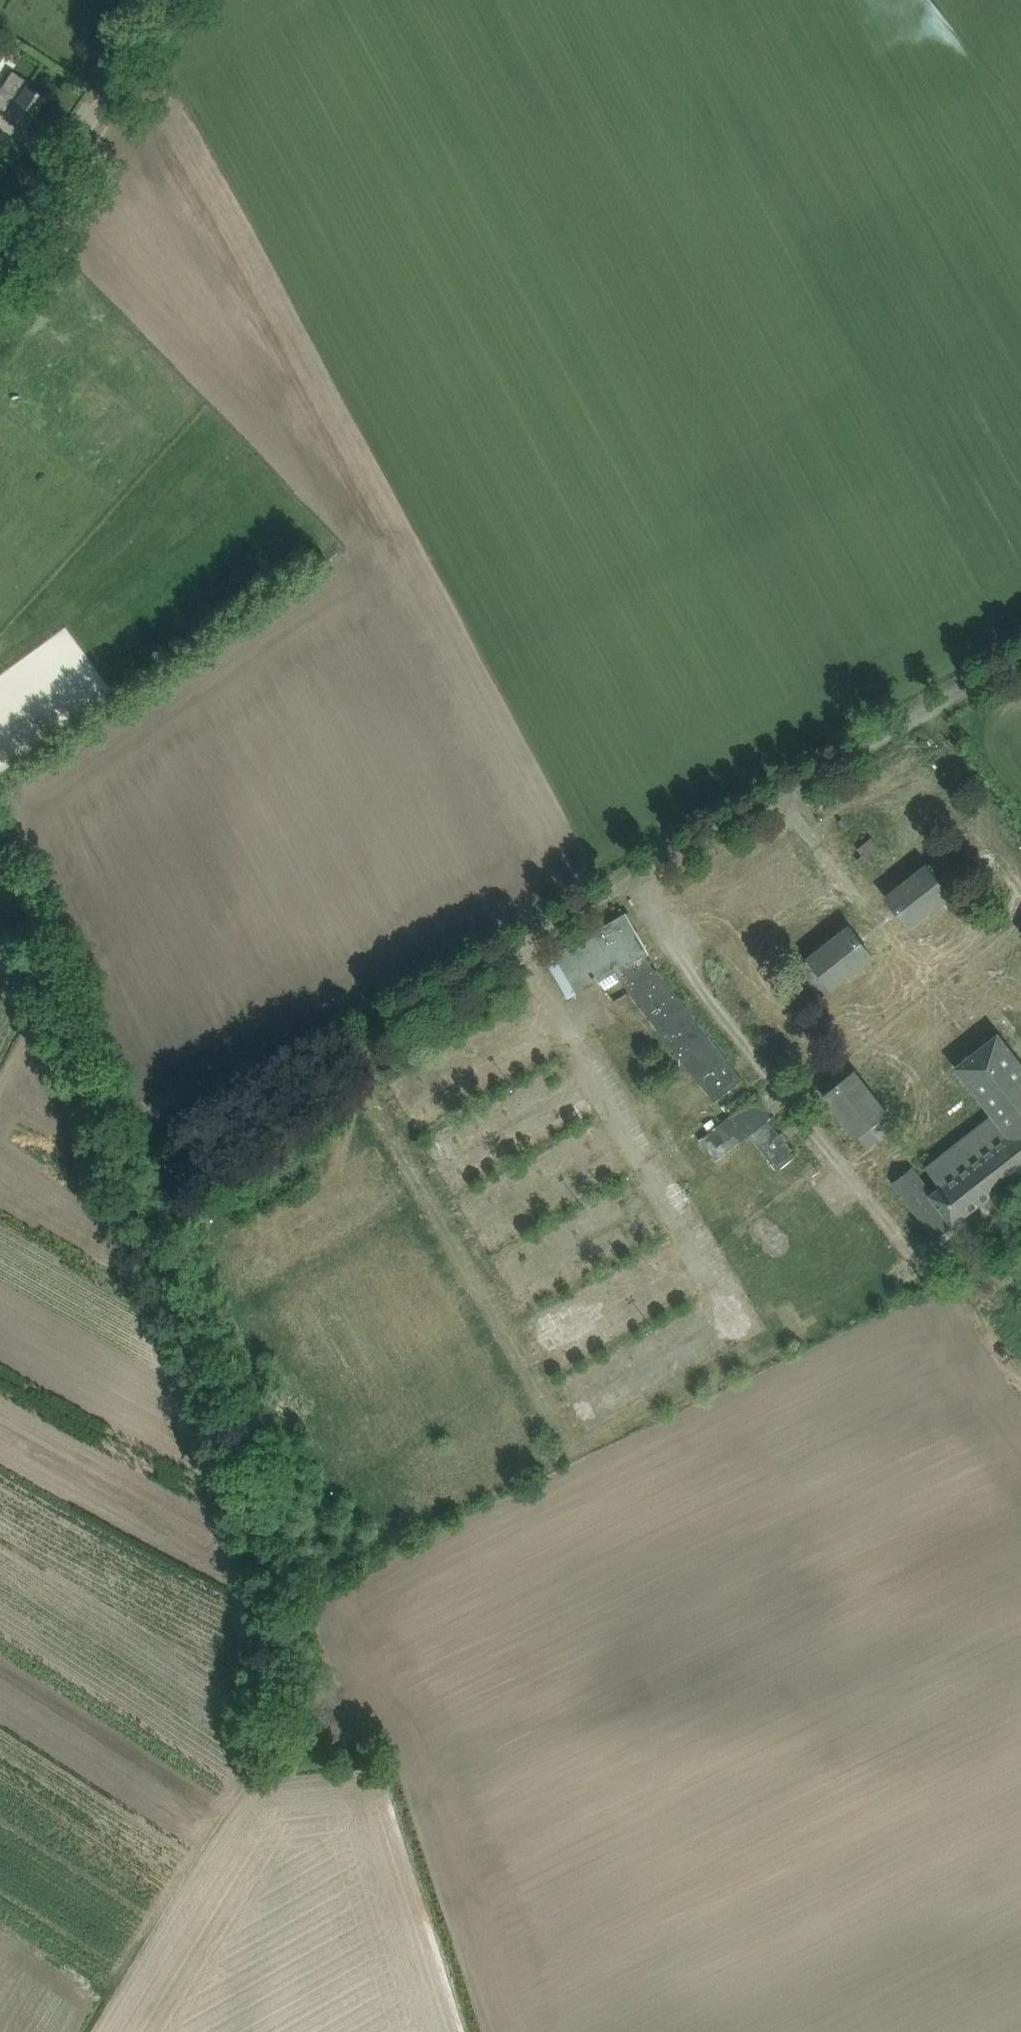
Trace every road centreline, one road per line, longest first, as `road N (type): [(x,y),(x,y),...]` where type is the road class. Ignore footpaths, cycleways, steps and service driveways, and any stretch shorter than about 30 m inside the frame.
road 1 (unclassified): [(0,253),(168,0)]

